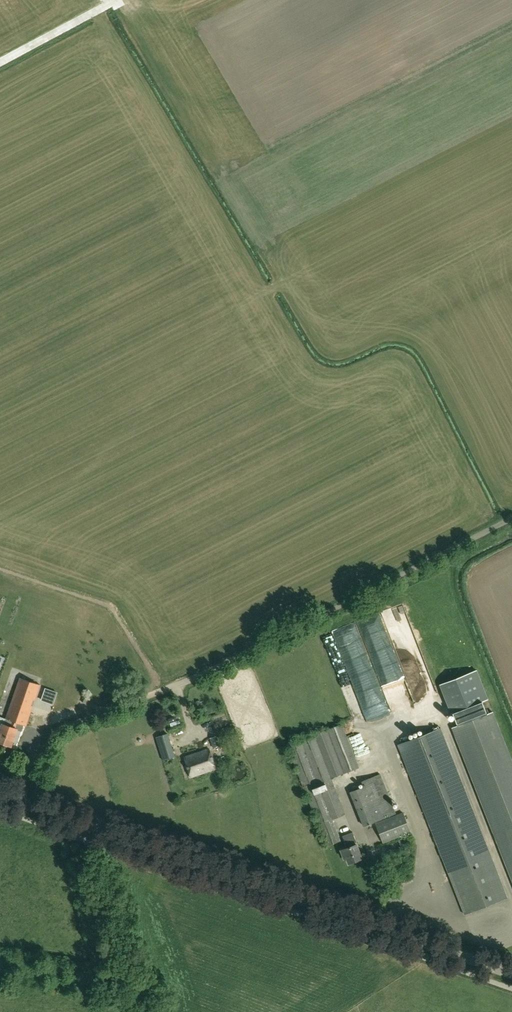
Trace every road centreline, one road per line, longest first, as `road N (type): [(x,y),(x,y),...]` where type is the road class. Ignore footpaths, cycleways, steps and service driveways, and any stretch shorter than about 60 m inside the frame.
road 1 (unclassified): [(23,803),(52,716),(101,711),(192,679),(511,515)]
road 2 (tertiary): [(23,803),(511,973)]

